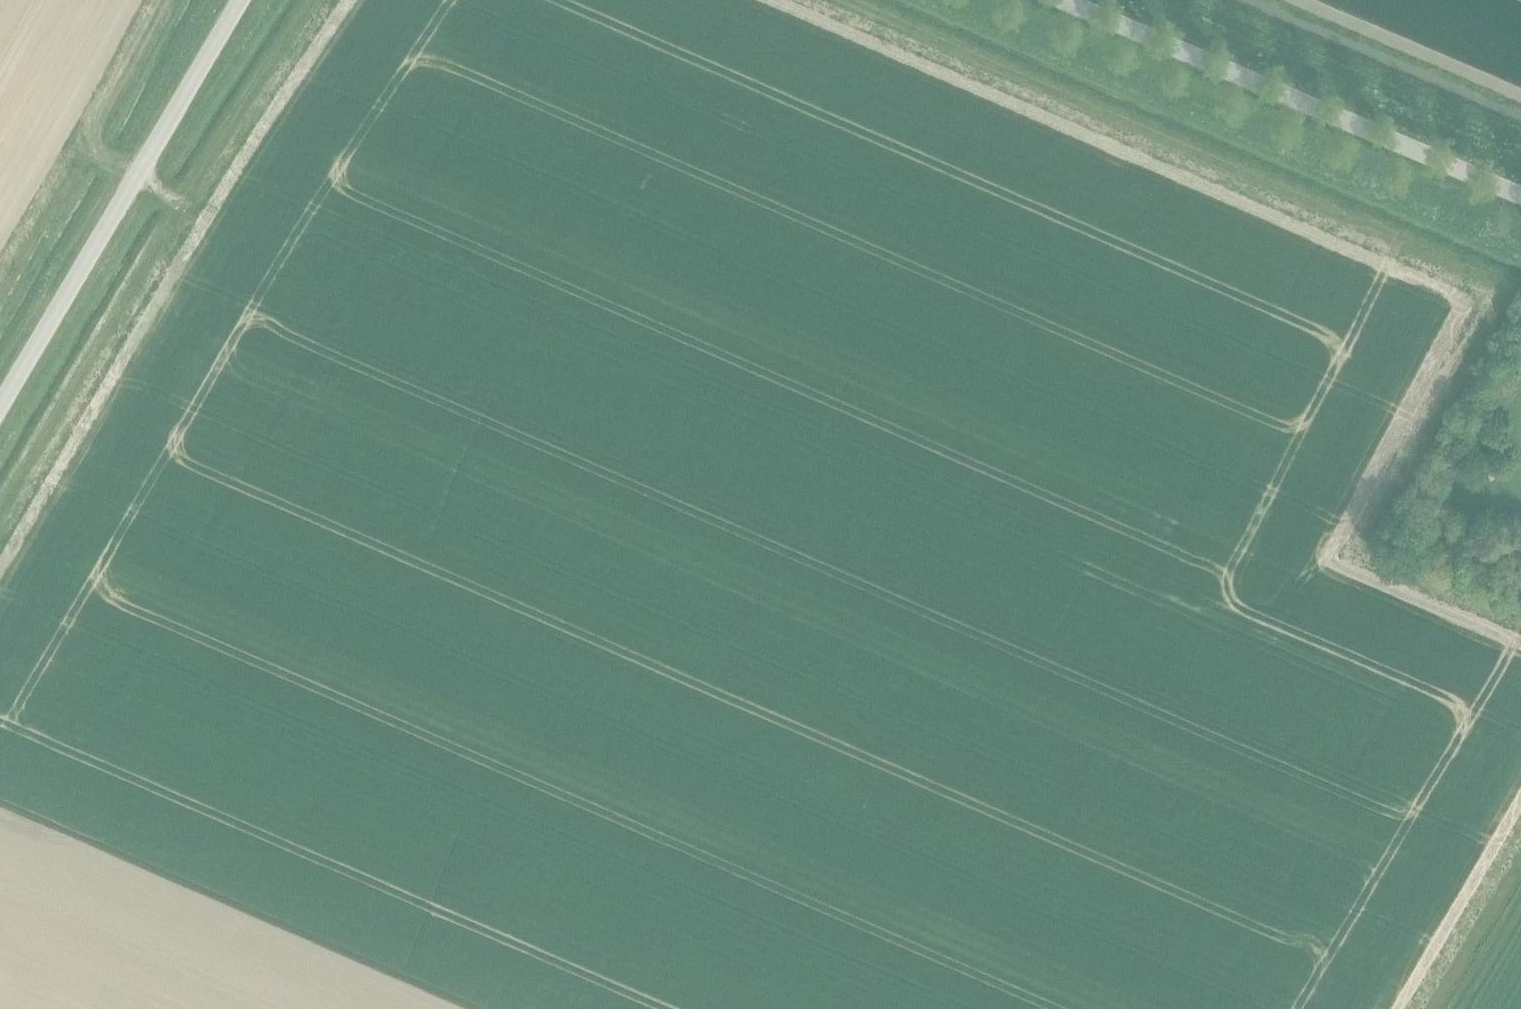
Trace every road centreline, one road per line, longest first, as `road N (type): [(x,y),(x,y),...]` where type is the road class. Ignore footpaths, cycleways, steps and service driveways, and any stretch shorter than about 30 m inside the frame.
road 1 (unclassified): [(1520,203),(1048,0)]
road 2 (unclassified): [(0,399),(237,0)]

